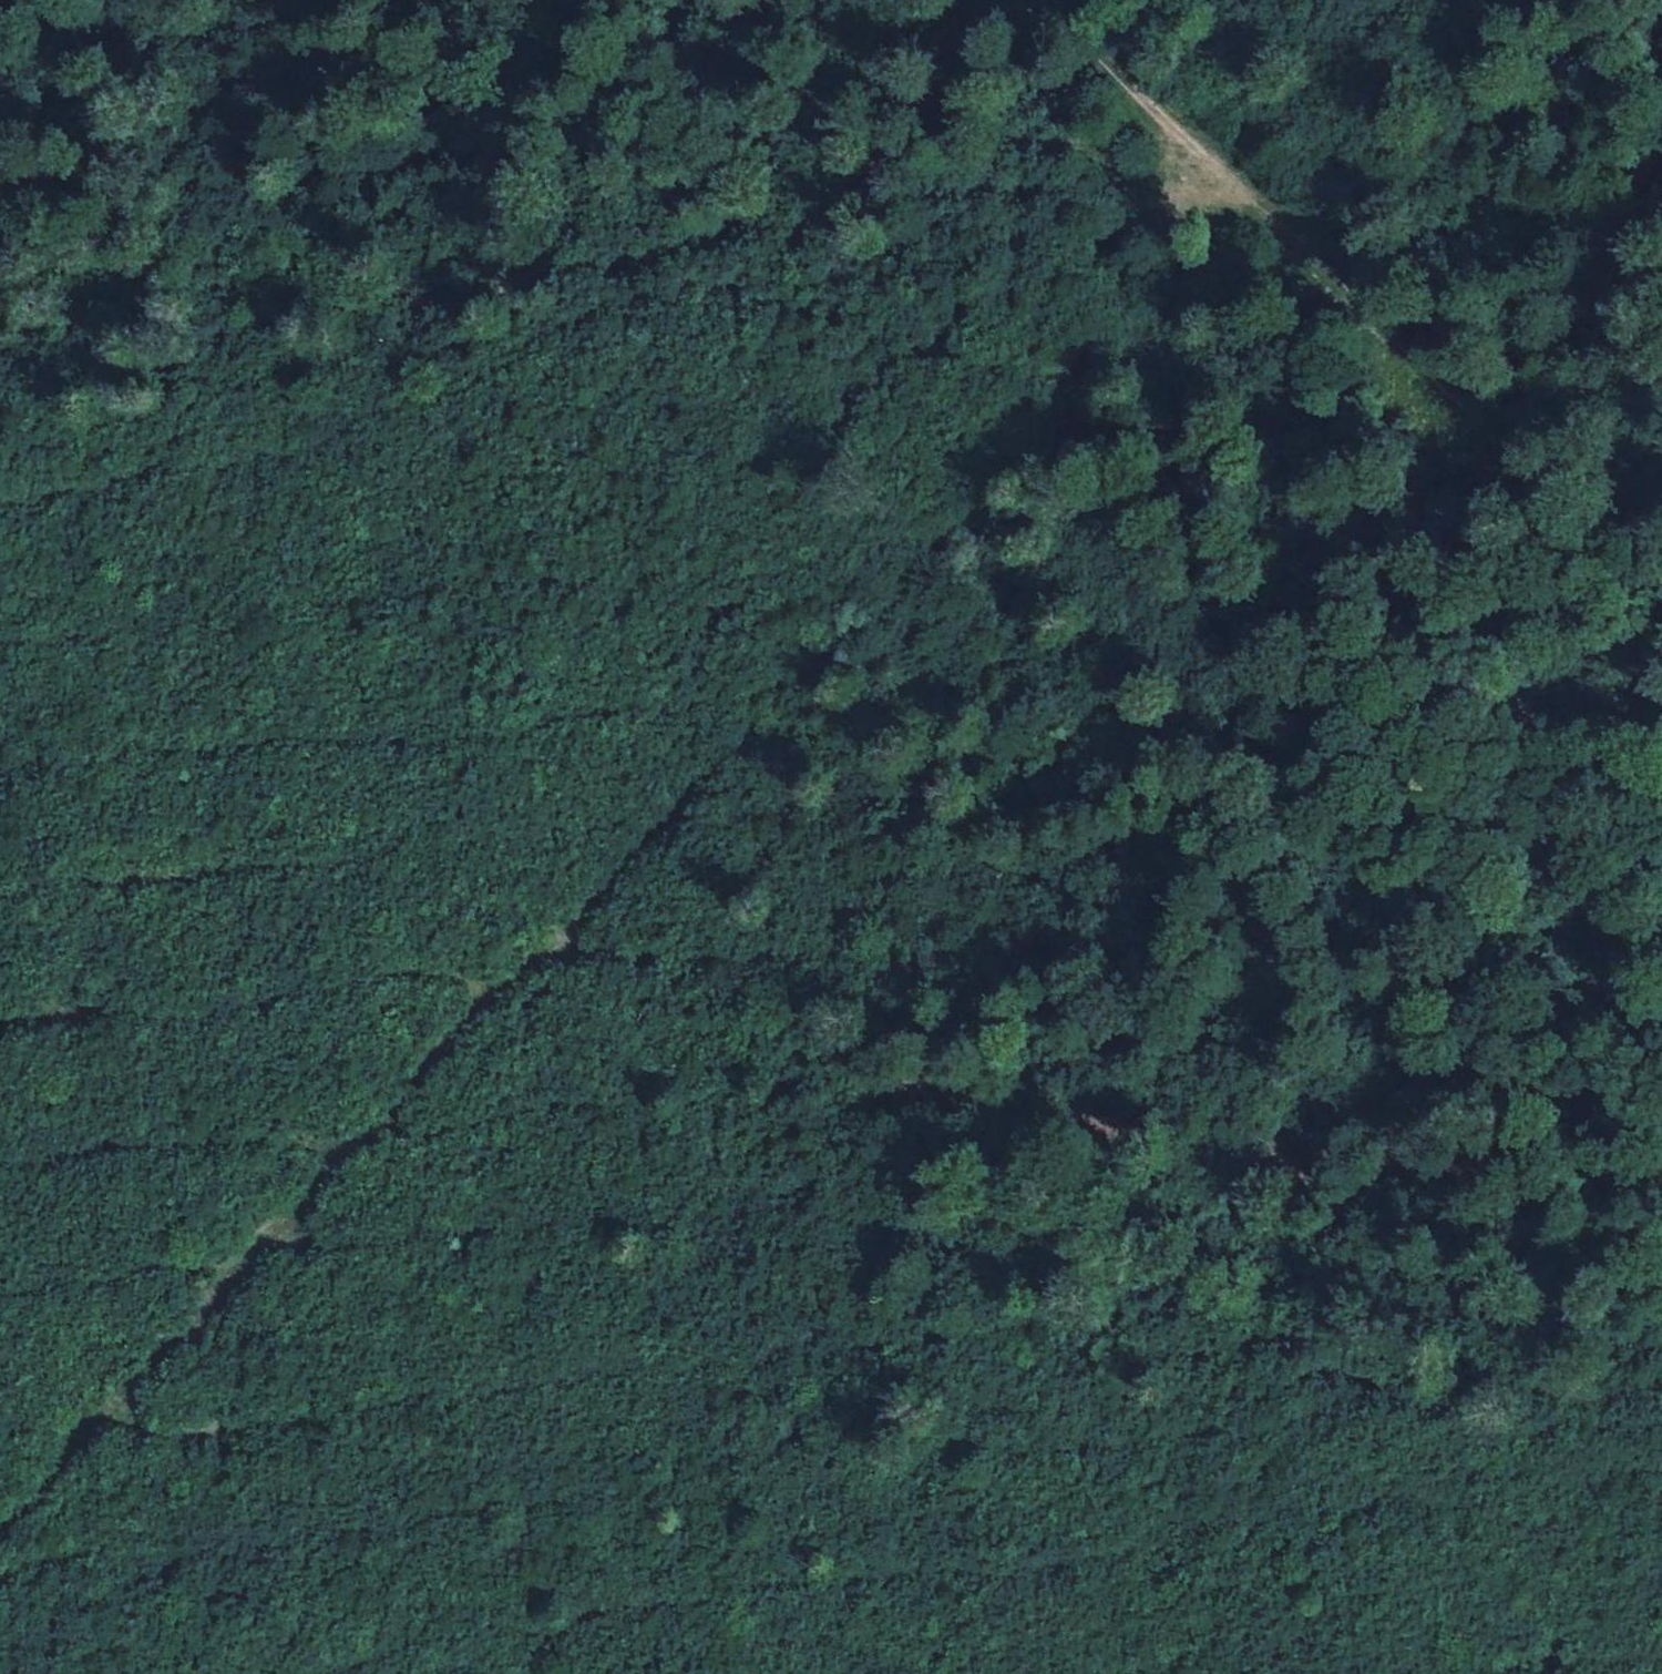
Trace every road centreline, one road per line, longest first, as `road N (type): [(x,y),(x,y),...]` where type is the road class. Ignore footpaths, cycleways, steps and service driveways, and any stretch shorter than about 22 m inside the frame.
road 1 (track): [(1058,0),(1232,172)]

